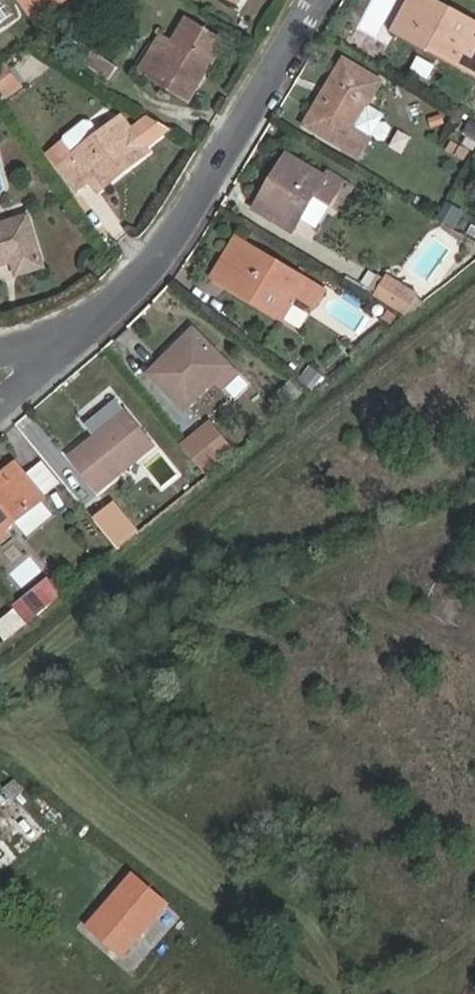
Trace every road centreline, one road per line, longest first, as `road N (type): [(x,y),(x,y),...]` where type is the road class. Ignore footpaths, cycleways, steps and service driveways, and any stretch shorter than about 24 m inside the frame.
road 1 (residential): [(53,352),(155,267),(315,0)]

